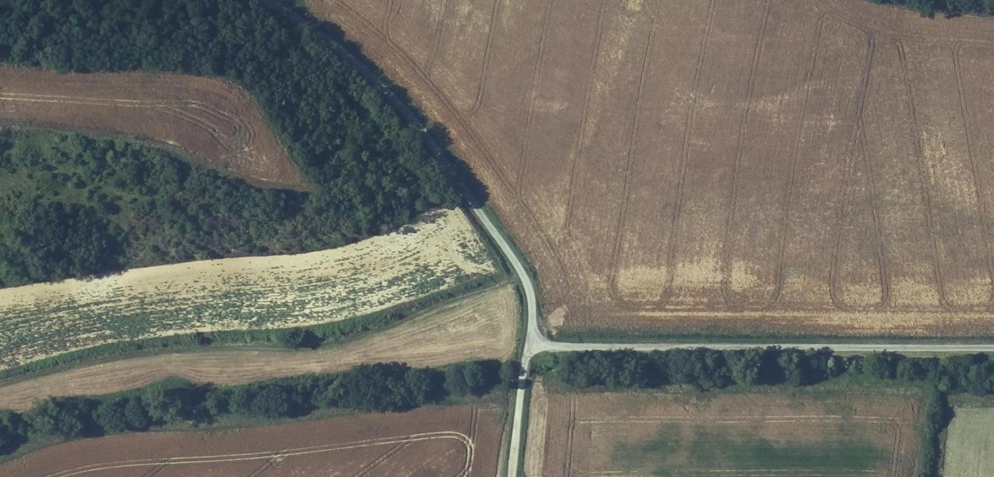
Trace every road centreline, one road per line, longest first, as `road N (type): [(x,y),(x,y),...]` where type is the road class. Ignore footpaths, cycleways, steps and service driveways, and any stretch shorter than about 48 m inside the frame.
road 1 (track): [(0,378),(149,344),(325,341),(524,274)]
road 2 (unclassified): [(535,342),(522,269),(366,78),(284,16),(213,0)]
road 3 (unclassified): [(535,342),(993,347)]
road 4 (unclassified): [(511,476),(521,380),(535,342)]

